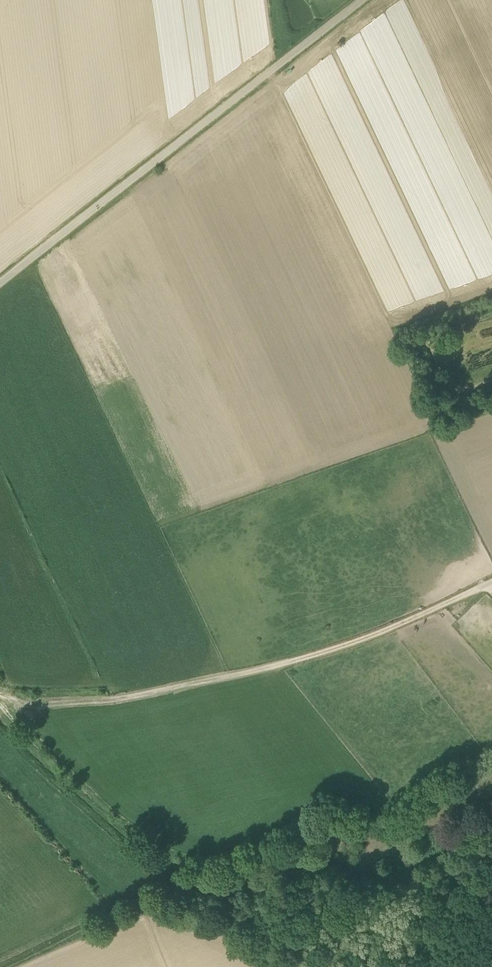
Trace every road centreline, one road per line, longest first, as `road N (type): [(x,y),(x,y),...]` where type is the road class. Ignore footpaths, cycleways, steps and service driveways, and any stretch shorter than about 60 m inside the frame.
road 1 (track): [(487,584),(284,665),(98,701),(33,703)]
road 2 (unclassified): [(0,284),(365,0)]

